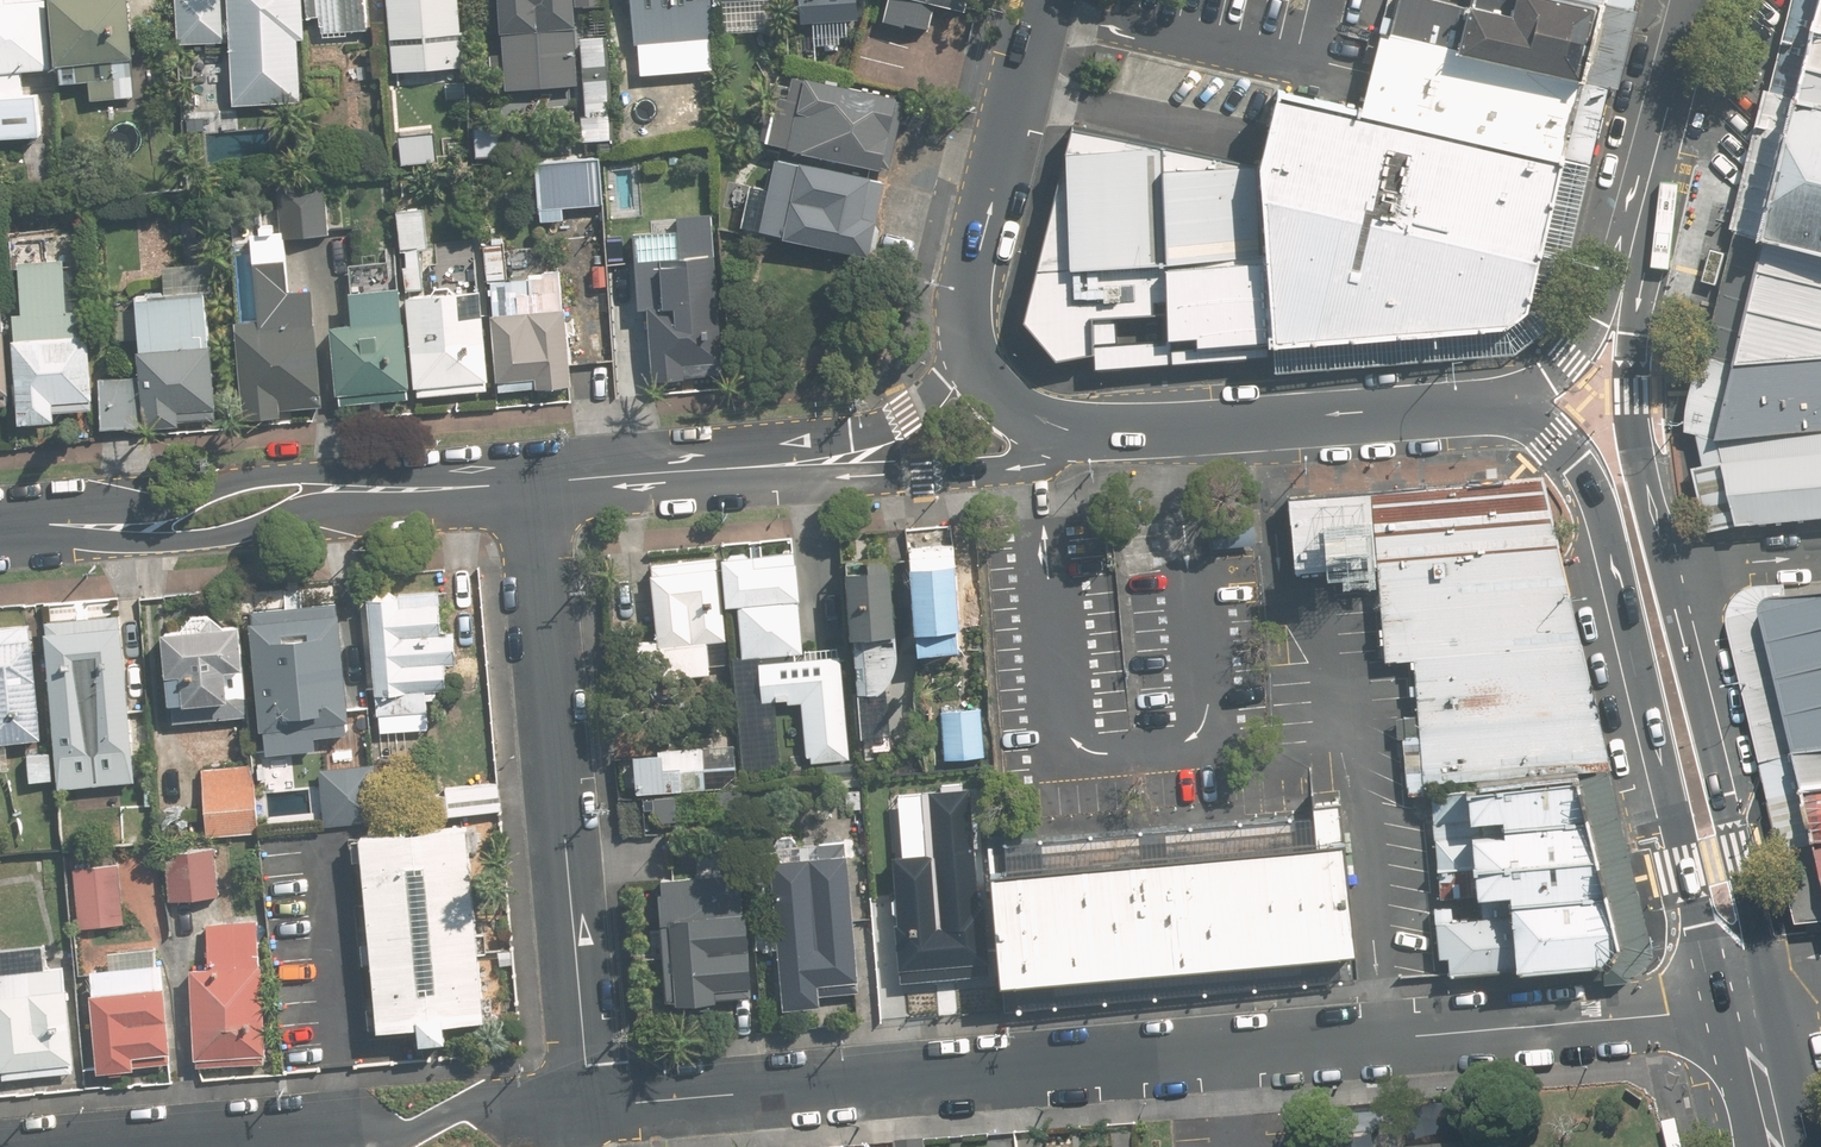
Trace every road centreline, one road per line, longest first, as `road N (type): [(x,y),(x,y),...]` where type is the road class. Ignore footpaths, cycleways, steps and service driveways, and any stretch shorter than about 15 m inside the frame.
road 1 (residential): [(582,1104),(1667,1014),(1744,992)]
road 2 (unknown): [(1178,428),(1181,522),(1208,704),(1203,724),(1191,741),(1086,750),(1059,723),(1019,409)]
road 3 (secondary): [(1744,992),(1677,863),(1591,495),(1545,430),(1470,406)]
road 4 (unknown): [(1266,422),(1281,586),(1330,664),(1359,807),(1382,1037)]
road 5 (residential): [(582,1104),(586,1065),(533,498)]
road 6 (tertiary): [(1086,433),(999,469),(533,498)]
road 7 (tertiary): [(533,498),(305,511),(220,539),(184,541),(0,530)]
road 8 (tertiary): [(0,526),(181,501),(258,478),(530,470)]
road 9 (tertiary): [(530,470),(791,449),(882,428),(927,402),(970,343)]
road 10 (residential): [(112,1146),(582,1104)]
road 11 (secondary): [(1668,571),(1736,849),(1744,992)]
road 12 (secondary): [(1470,406),(1086,433)]
road 13 (secondary): [(1644,198),(1636,389),(1668,571)]
road 14 (secondary): [(970,343),(974,277),(1041,0)]
road 15 (secondary): [(1644,198),(1605,302),(1567,363),(1537,387),(1470,406)]
road 16 (secondary): [(1693,0),(1644,198)]
road 17 (secondary): [(1744,992),(1781,1146)]
road 18 (secondary): [(1086,433),(992,392),(970,343)]
road 19 (residential): [(1668,571),(1820,555)]

